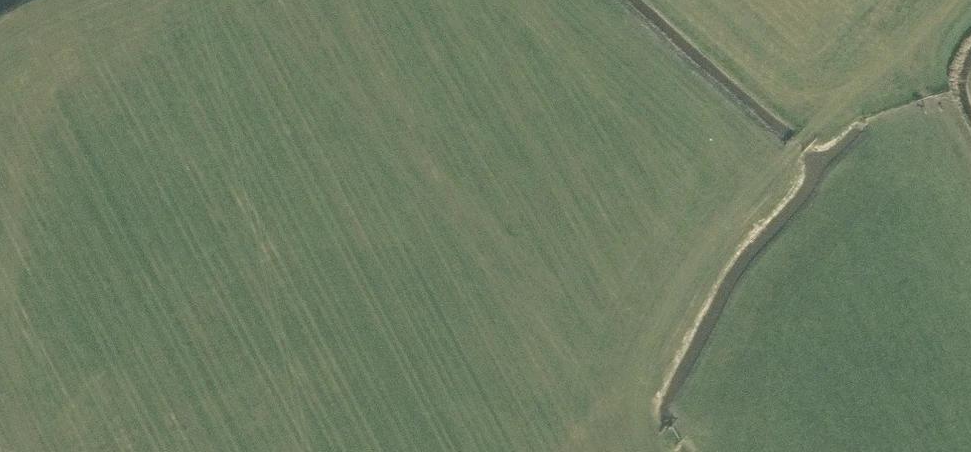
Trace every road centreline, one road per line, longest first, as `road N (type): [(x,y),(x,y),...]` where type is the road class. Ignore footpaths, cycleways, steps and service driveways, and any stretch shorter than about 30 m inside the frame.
road 1 (track): [(956,0),(923,43),(922,81),(938,125)]

